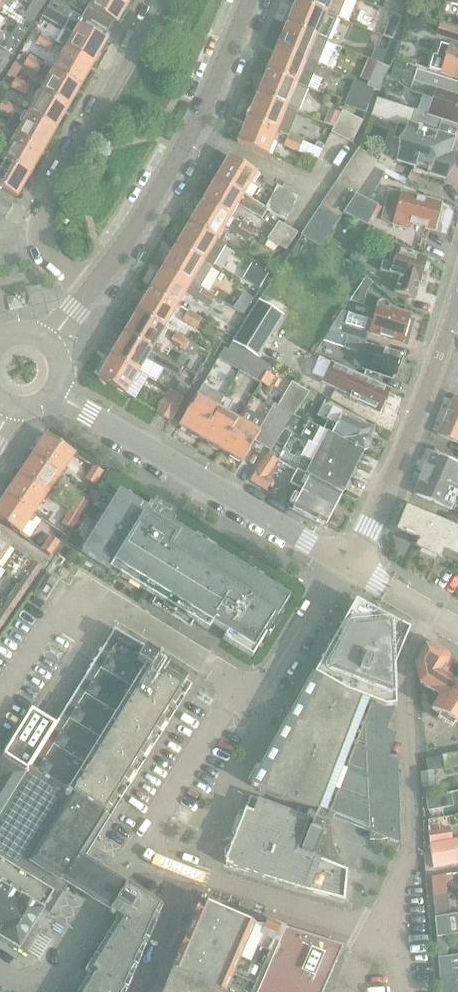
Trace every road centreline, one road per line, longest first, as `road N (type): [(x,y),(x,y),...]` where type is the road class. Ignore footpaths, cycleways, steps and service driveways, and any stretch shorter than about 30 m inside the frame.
road 1 (residential): [(348,564),(267,684),(241,688),(137,851)]
road 2 (residential): [(163,0),(45,209),(44,245),(90,289)]
road 3 (tertiary): [(348,564),(56,393)]
road 4 (residential): [(432,615),(404,663),(411,848),(398,941)]
road 5 (residential): [(90,289),(191,131),(248,0)]
road 6 (tertiary): [(348,564),(418,414),(457,298)]
road 7 (residential): [(398,941),(137,851)]
road 8 (residential): [(137,851),(45,984),(24,984),(0,969)]

